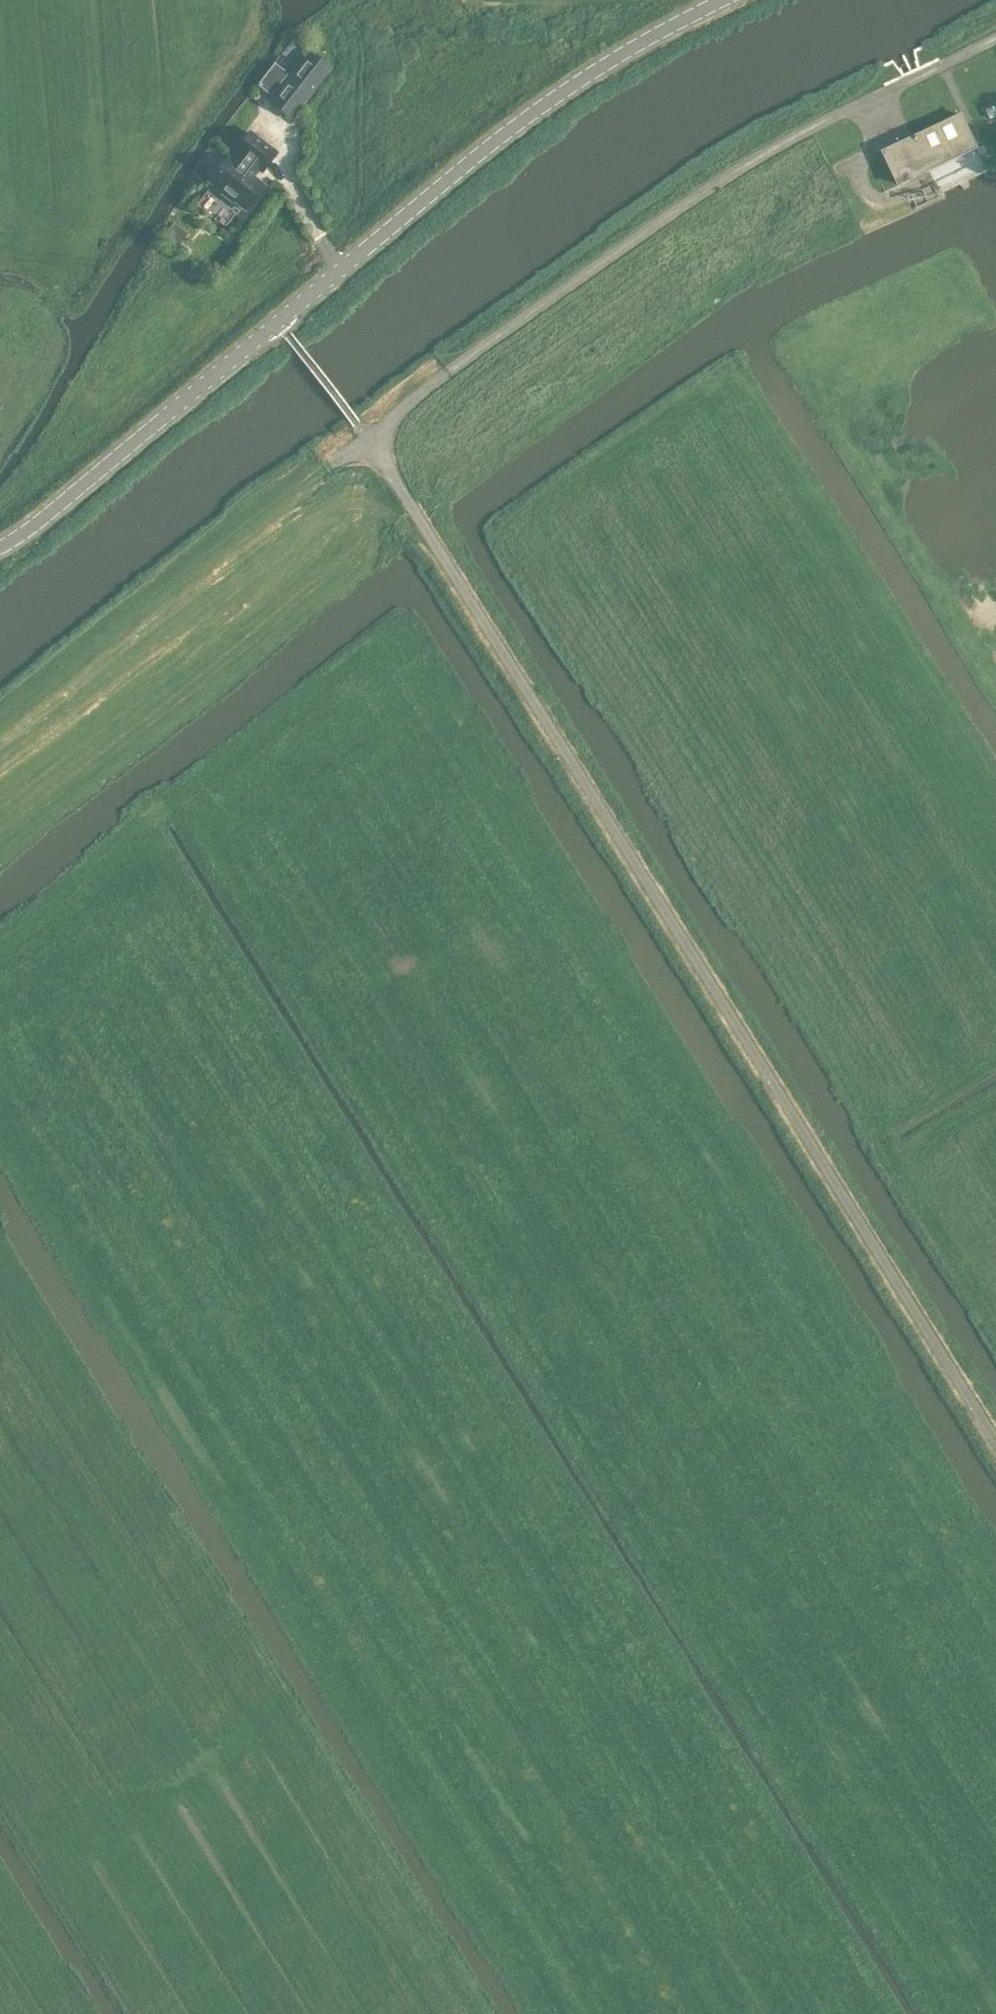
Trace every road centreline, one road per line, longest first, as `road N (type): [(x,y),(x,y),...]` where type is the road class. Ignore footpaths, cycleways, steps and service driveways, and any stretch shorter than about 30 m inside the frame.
road 1 (unclassified): [(995,1441),(370,438),(453,370),(803,134)]
road 2 (tertiary): [(0,547),(449,184),(621,57),(733,0)]

